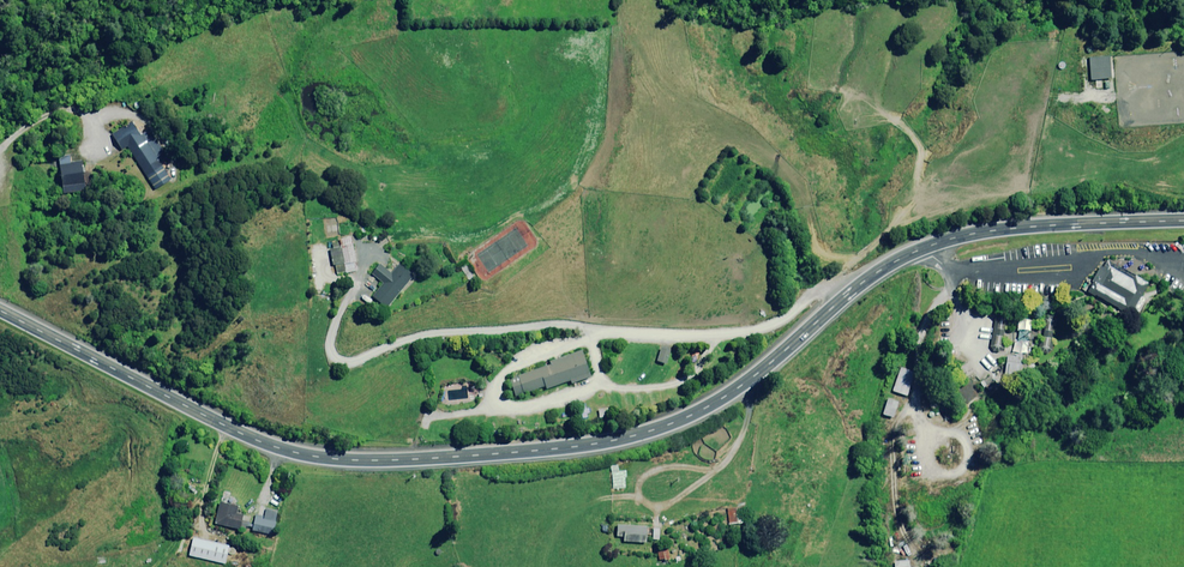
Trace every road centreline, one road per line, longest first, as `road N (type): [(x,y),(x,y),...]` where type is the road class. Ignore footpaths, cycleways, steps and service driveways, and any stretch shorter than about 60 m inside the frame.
road 1 (primary): [(0,313),(264,446),(303,458),(386,463),(610,444),(662,428),(716,404),(847,295)]
road 2 (unclassified): [(596,333),(553,326),(447,334),(334,361),(325,348),(330,326),(365,247)]
road 3 (unclassified): [(847,295),(820,288),(783,321),(738,334),(596,333)]
road 4 (unclassified): [(586,340),(508,372),(498,399),(510,407),(540,406),(589,389),(597,373),(592,350)]
road 5 (unclassified): [(928,248),(959,274),(1081,266),(1092,248)]
road 6 (primary): [(928,248),(982,232),(1091,224)]
road 7 (unclassified): [(98,130),(83,113),(44,127),(0,165)]

